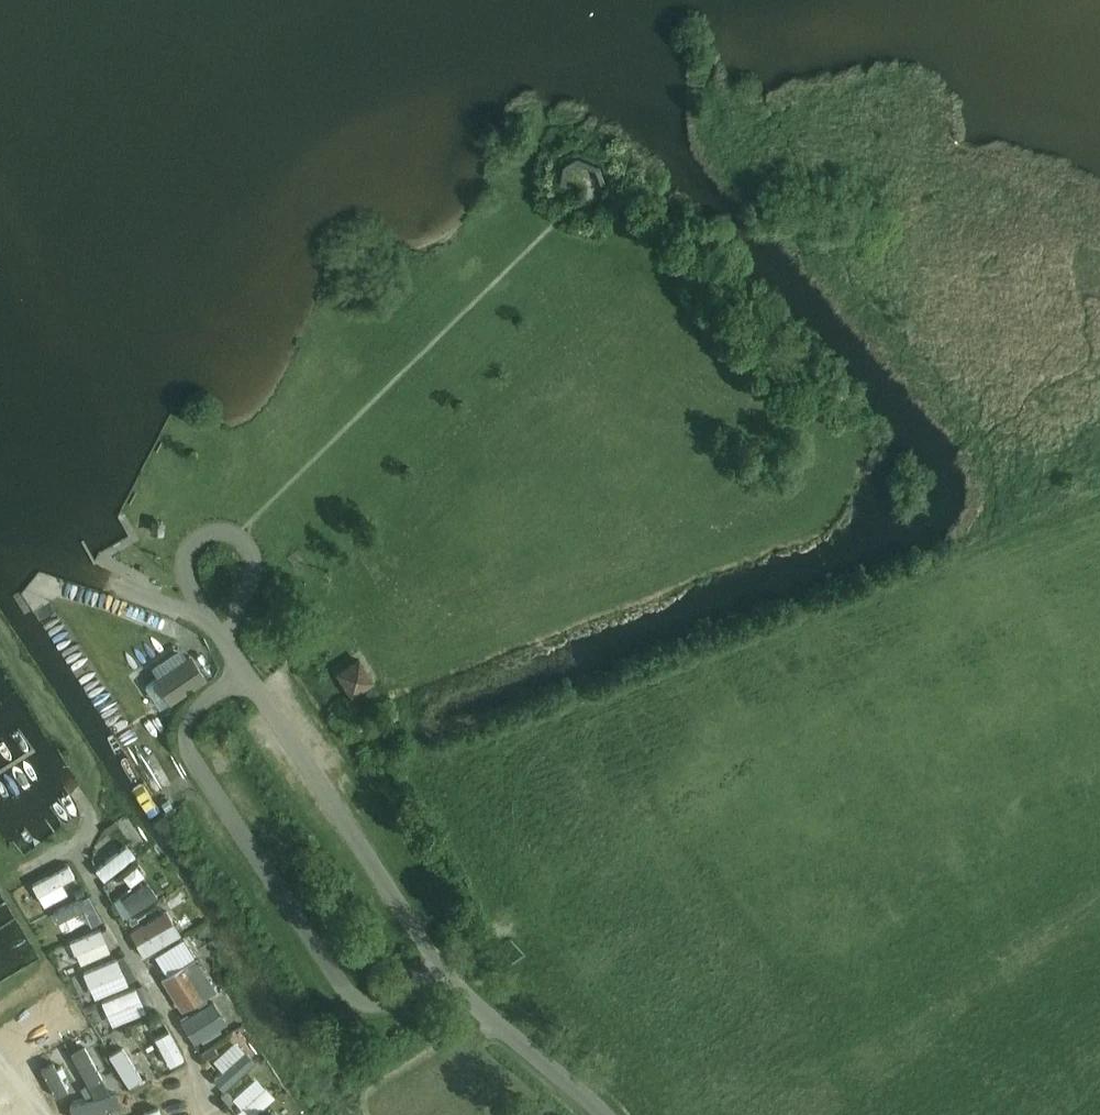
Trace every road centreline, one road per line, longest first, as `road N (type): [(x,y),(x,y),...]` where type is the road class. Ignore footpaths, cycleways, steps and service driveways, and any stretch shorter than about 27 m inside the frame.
road 1 (unclassified): [(600,1114),(438,964),(228,646)]
road 2 (unclassified): [(228,646),(253,565),(246,545),(219,531),(192,543),(183,562),(209,619)]

